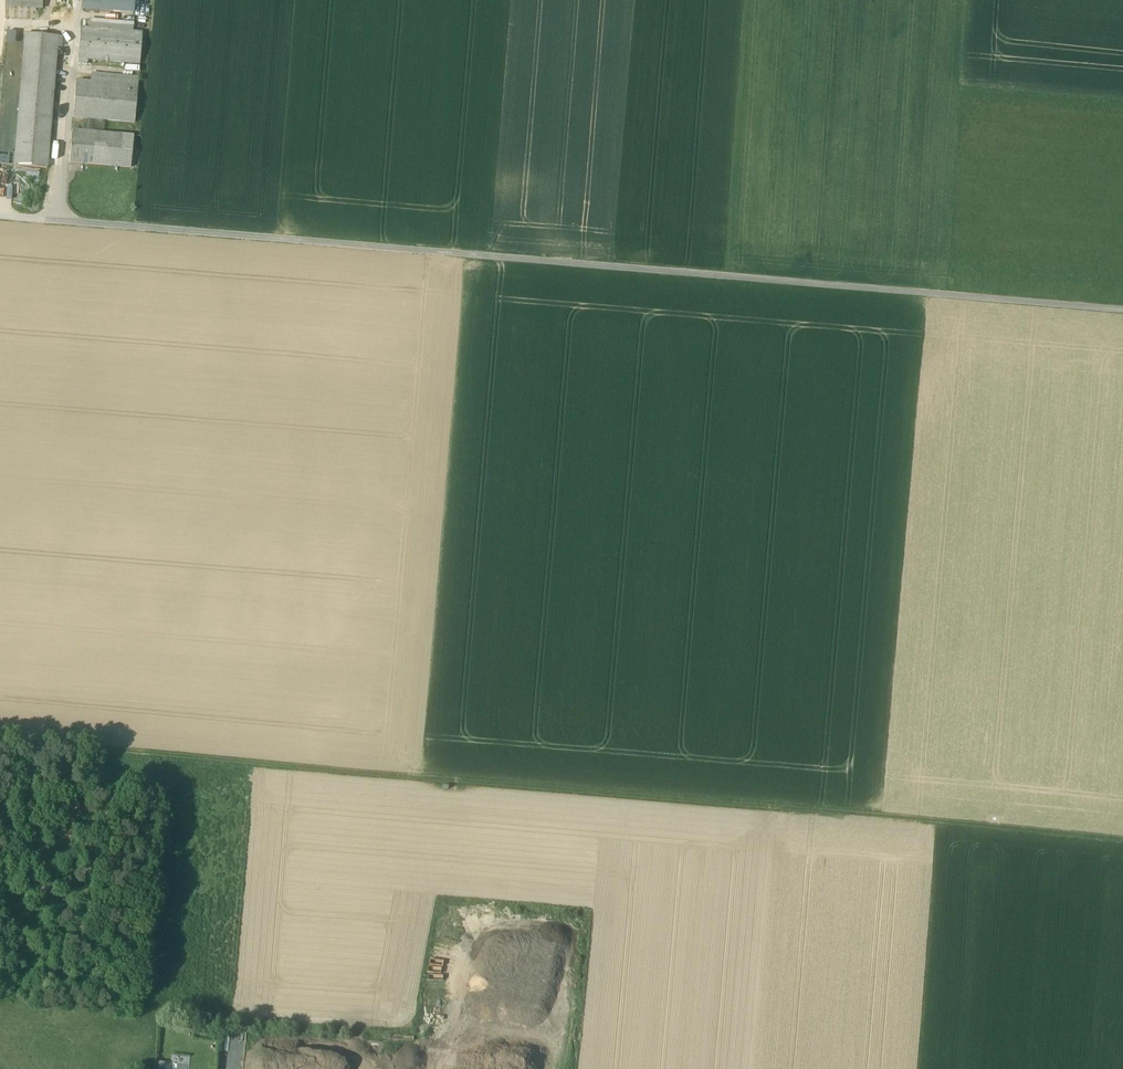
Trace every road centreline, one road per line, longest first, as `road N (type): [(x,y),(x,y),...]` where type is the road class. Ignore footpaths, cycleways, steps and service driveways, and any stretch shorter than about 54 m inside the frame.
road 1 (track): [(0,741),(1122,839)]
road 2 (unclassified): [(1122,310),(60,220)]
road 3 (unclassified): [(76,0),(60,220)]

